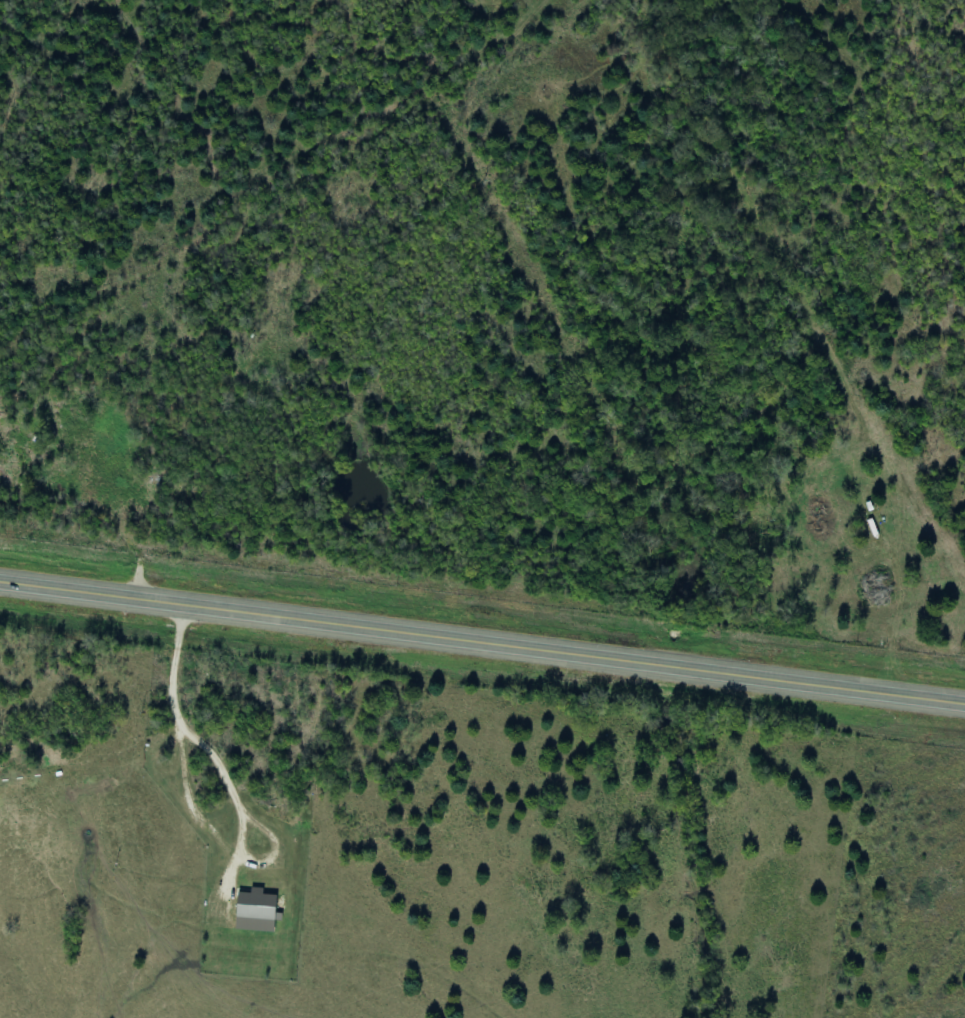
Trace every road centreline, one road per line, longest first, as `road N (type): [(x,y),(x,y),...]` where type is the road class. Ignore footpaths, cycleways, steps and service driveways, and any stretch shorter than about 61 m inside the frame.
road 1 (primary): [(964,699),(0,578)]

